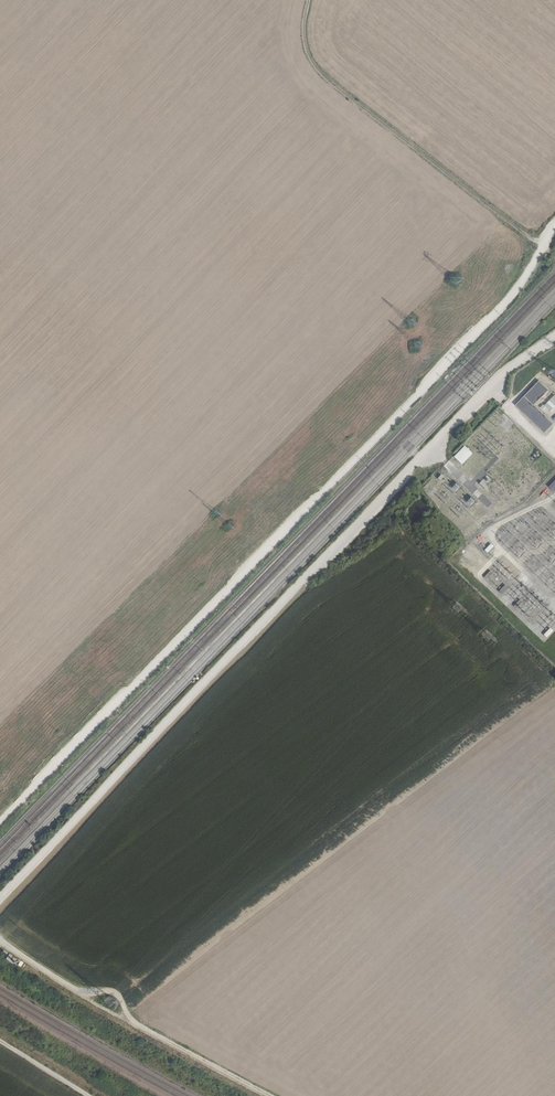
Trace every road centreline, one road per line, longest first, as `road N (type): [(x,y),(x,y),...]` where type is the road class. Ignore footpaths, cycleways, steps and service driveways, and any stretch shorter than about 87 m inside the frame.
road 1 (unclassified): [(554,225),(512,296),(0,821)]
road 2 (track): [(554,335),(472,402),(0,899)]
road 3 (track): [(309,0),(307,48),(326,78),(543,245)]
road 4 (track): [(0,939),(80,991),(113,992),(132,1020),(274,1095)]

